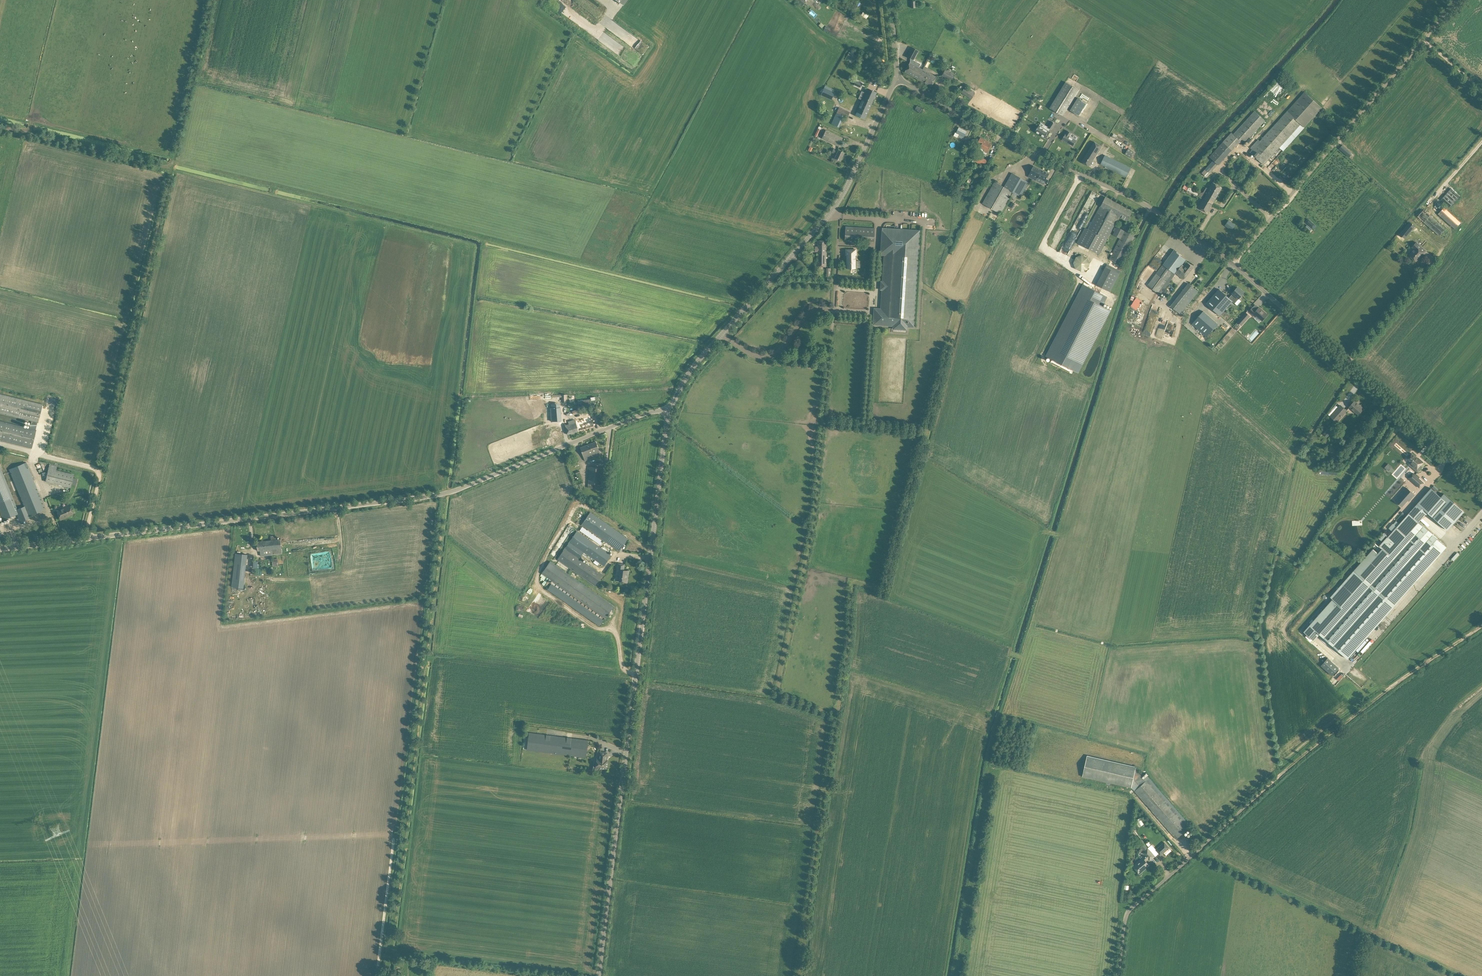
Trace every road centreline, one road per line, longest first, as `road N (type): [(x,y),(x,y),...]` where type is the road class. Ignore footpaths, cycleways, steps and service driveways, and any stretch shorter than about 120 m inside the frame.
road 1 (unclassified): [(0,551),(443,496),(670,408)]
road 2 (unclassified): [(600,975),(670,408)]
road 3 (track): [(443,496),(388,975)]
road 4 (unclassified): [(670,408),(703,357),(834,211),(898,80)]
road 5 (track): [(82,540),(171,168)]
road 6 (unclassified): [(1231,263),(1139,201),(898,80)]
road 7 (unclassified): [(1231,263),(1456,0)]
road 8 (unclassified): [(1481,485),(1231,263)]
road 9 (unclassified): [(1117,975),(1128,910),(1281,775)]
road 10 (track): [(1481,625),(1281,775)]
road 11 (track): [(171,168),(0,125)]
road 12 (track): [(171,168),(210,0)]

